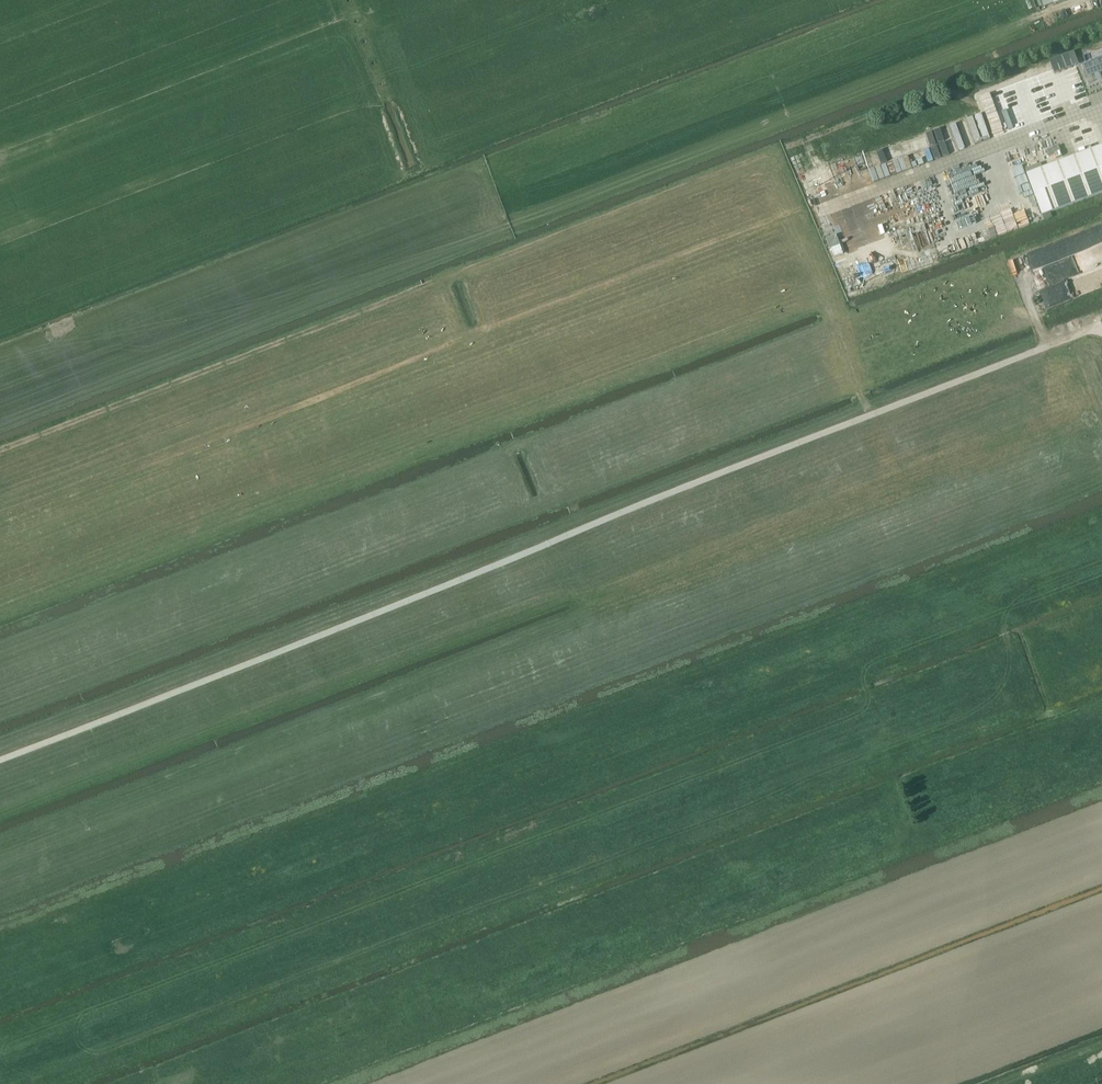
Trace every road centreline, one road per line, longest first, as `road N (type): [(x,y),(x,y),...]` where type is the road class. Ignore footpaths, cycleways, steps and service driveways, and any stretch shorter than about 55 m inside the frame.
road 1 (track): [(0,759),(1077,332),(1101,333)]

